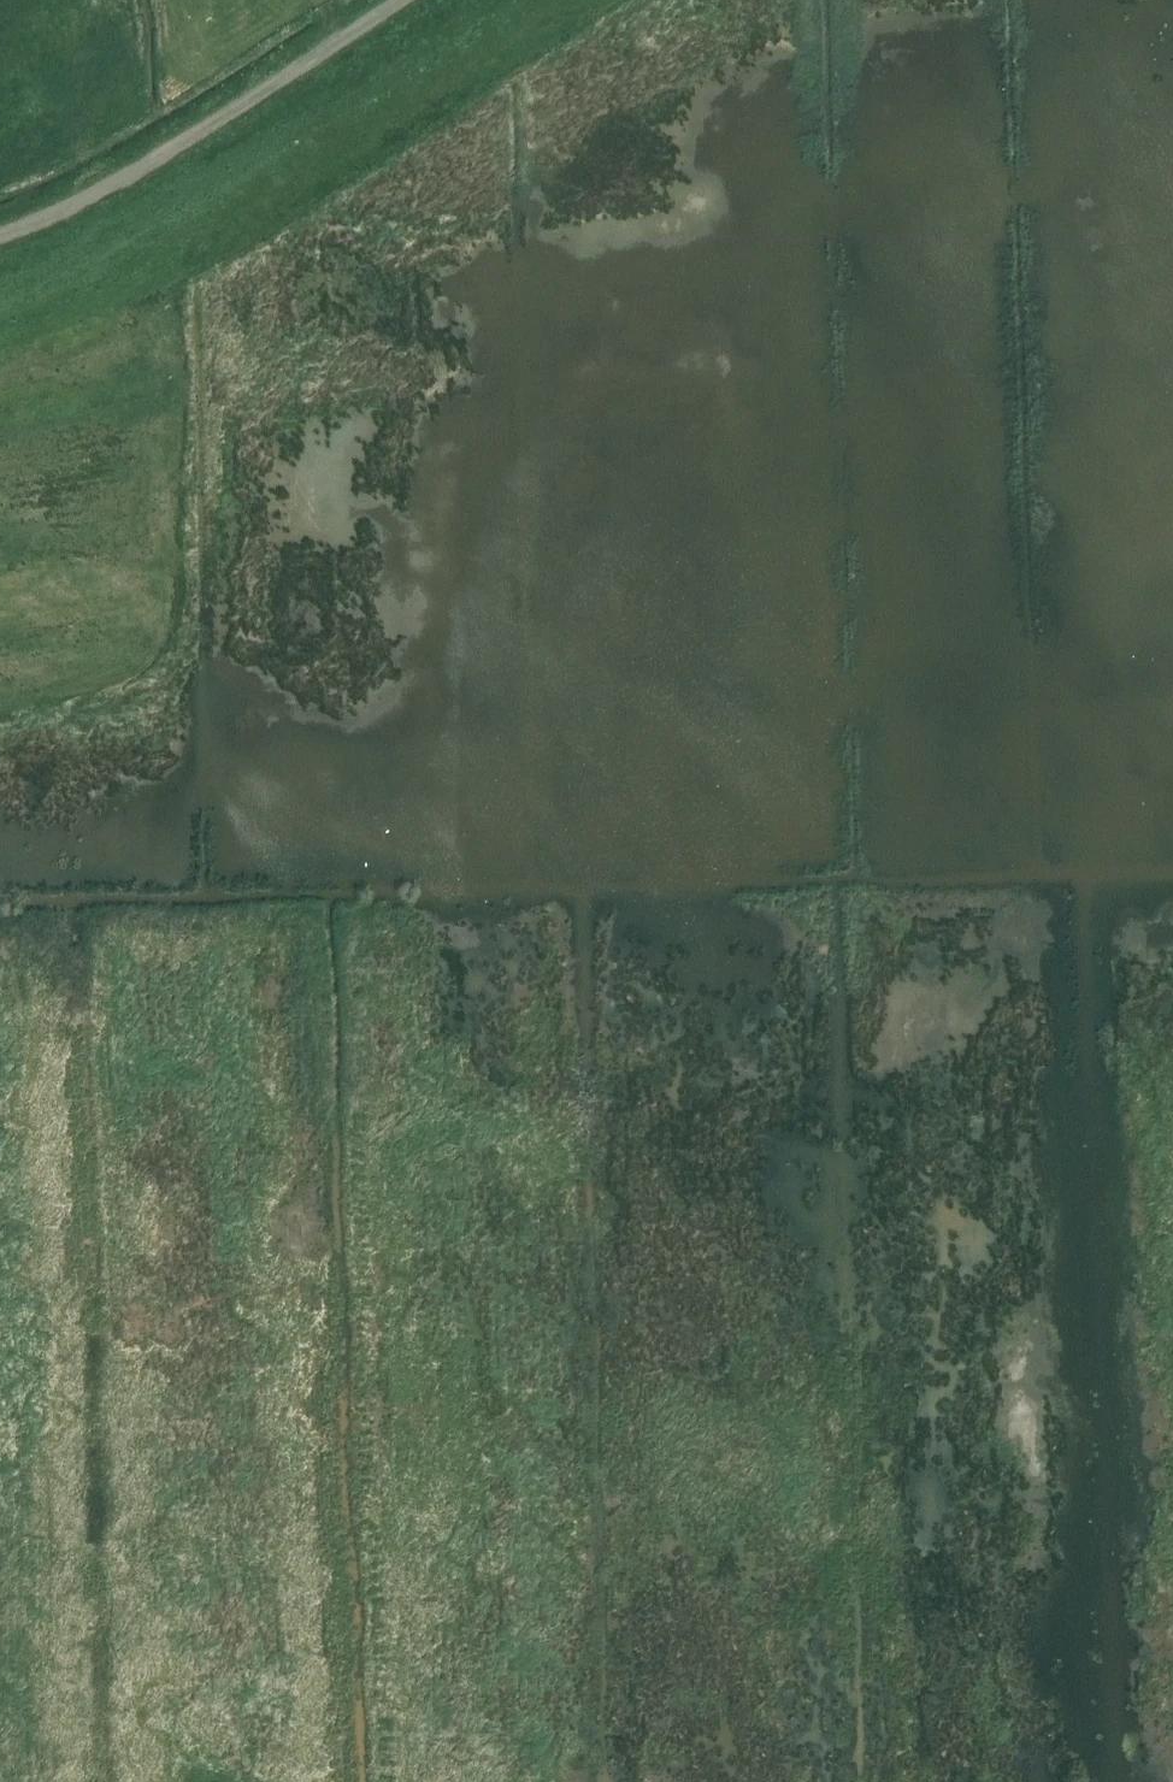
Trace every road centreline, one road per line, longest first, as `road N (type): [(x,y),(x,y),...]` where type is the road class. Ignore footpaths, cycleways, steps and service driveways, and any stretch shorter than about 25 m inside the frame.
road 1 (track): [(401,0),(190,139),(50,216),(0,233)]

